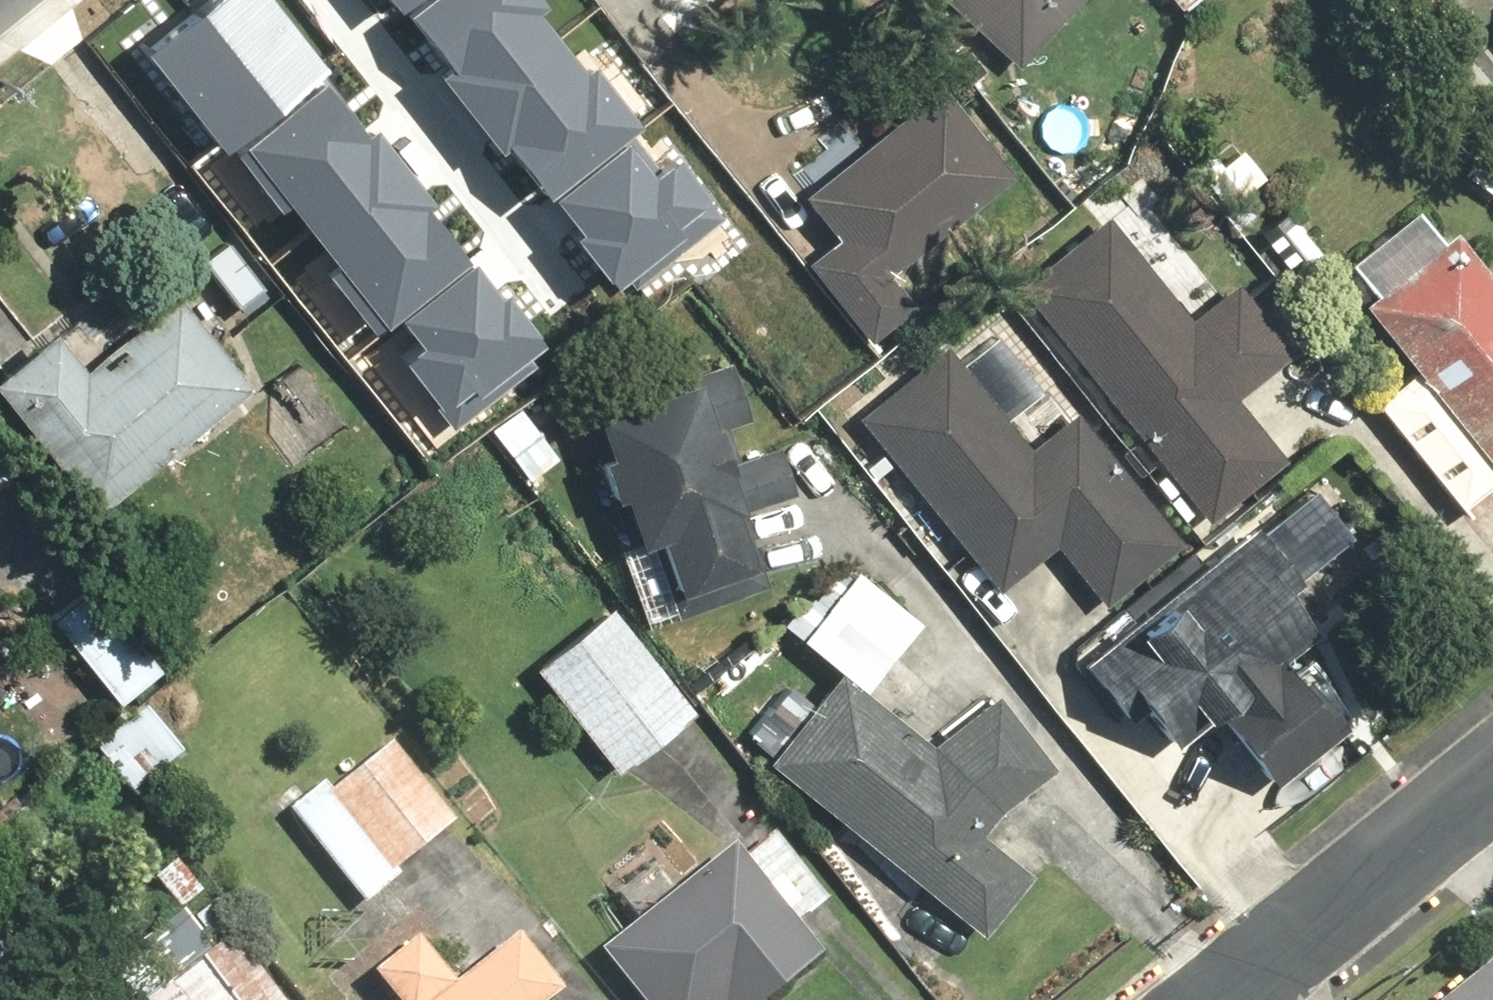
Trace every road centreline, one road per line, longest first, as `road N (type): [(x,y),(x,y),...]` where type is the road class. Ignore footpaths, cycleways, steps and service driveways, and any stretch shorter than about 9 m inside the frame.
road 1 (residential): [(1216,999),(1492,777)]

